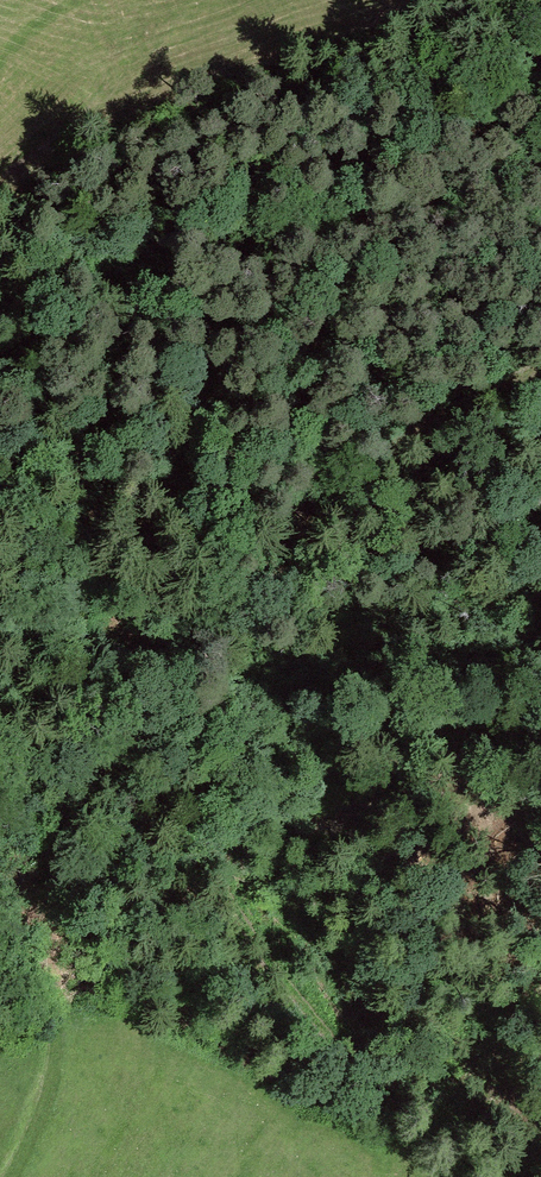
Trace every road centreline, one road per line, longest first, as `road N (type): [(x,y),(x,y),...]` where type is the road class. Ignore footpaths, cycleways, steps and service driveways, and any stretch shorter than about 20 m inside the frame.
road 1 (track): [(8,1176),(45,1103),(55,1060),(60,1010),(49,842),(71,732),(87,702),(137,656),(200,627),(252,563),(330,492),(421,426),(540,361)]
road 2 (track): [(426,1155),(286,984),(233,904),(221,865),(236,839),(348,815),(458,746),(497,727),(540,720)]

